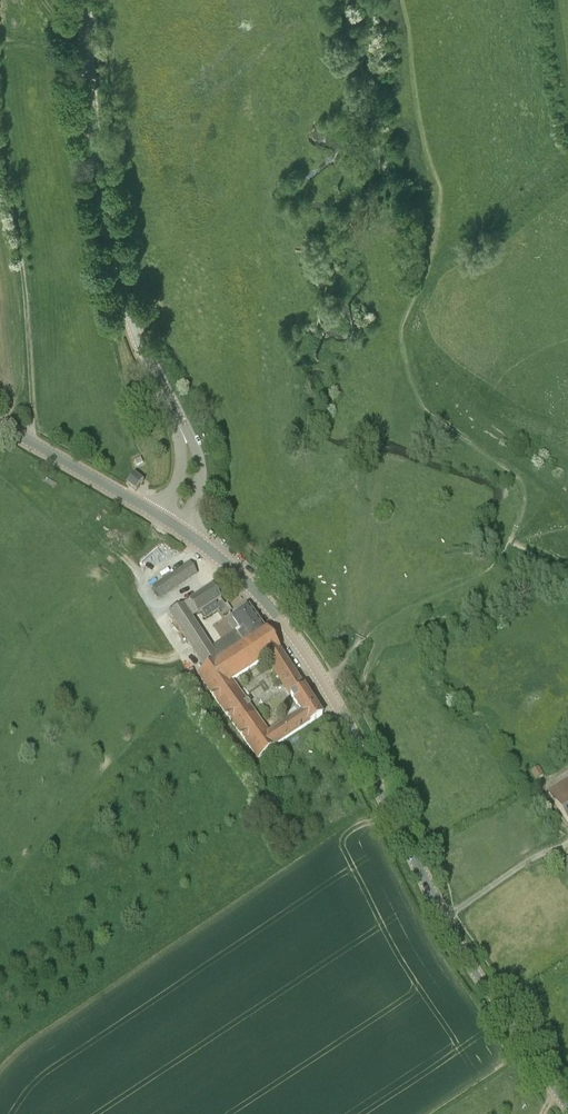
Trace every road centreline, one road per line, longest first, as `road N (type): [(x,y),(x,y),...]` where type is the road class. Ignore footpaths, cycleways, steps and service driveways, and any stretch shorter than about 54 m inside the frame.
road 1 (tertiary): [(567,1109),(466,957),(318,672),(260,596),(181,530)]
road 2 (tertiary): [(180,428),(141,346),(112,251),(84,0)]
road 3 (track): [(0,157),(25,291),(31,426)]
road 4 (tertiary): [(0,425),(157,515)]

